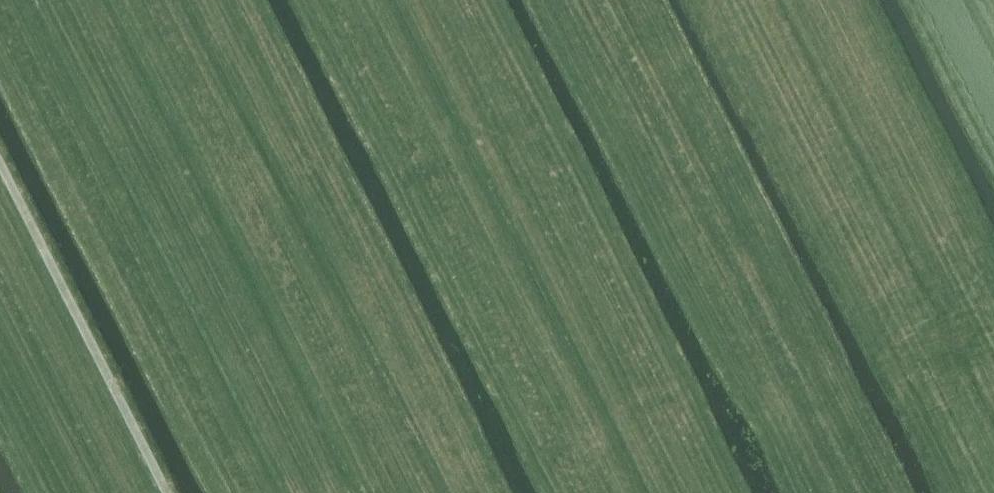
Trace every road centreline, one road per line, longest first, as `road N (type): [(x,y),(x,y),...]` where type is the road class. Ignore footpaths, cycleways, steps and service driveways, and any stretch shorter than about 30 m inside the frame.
road 1 (track): [(165,492),(0,166)]

